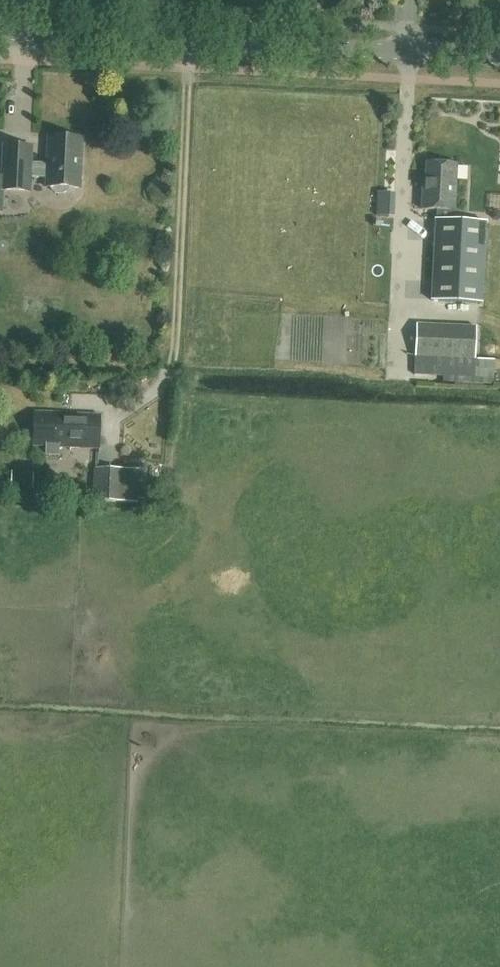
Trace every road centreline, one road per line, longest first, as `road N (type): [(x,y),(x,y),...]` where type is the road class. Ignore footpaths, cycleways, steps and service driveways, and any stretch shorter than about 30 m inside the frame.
road 1 (tertiary): [(499,55),(0,29)]

